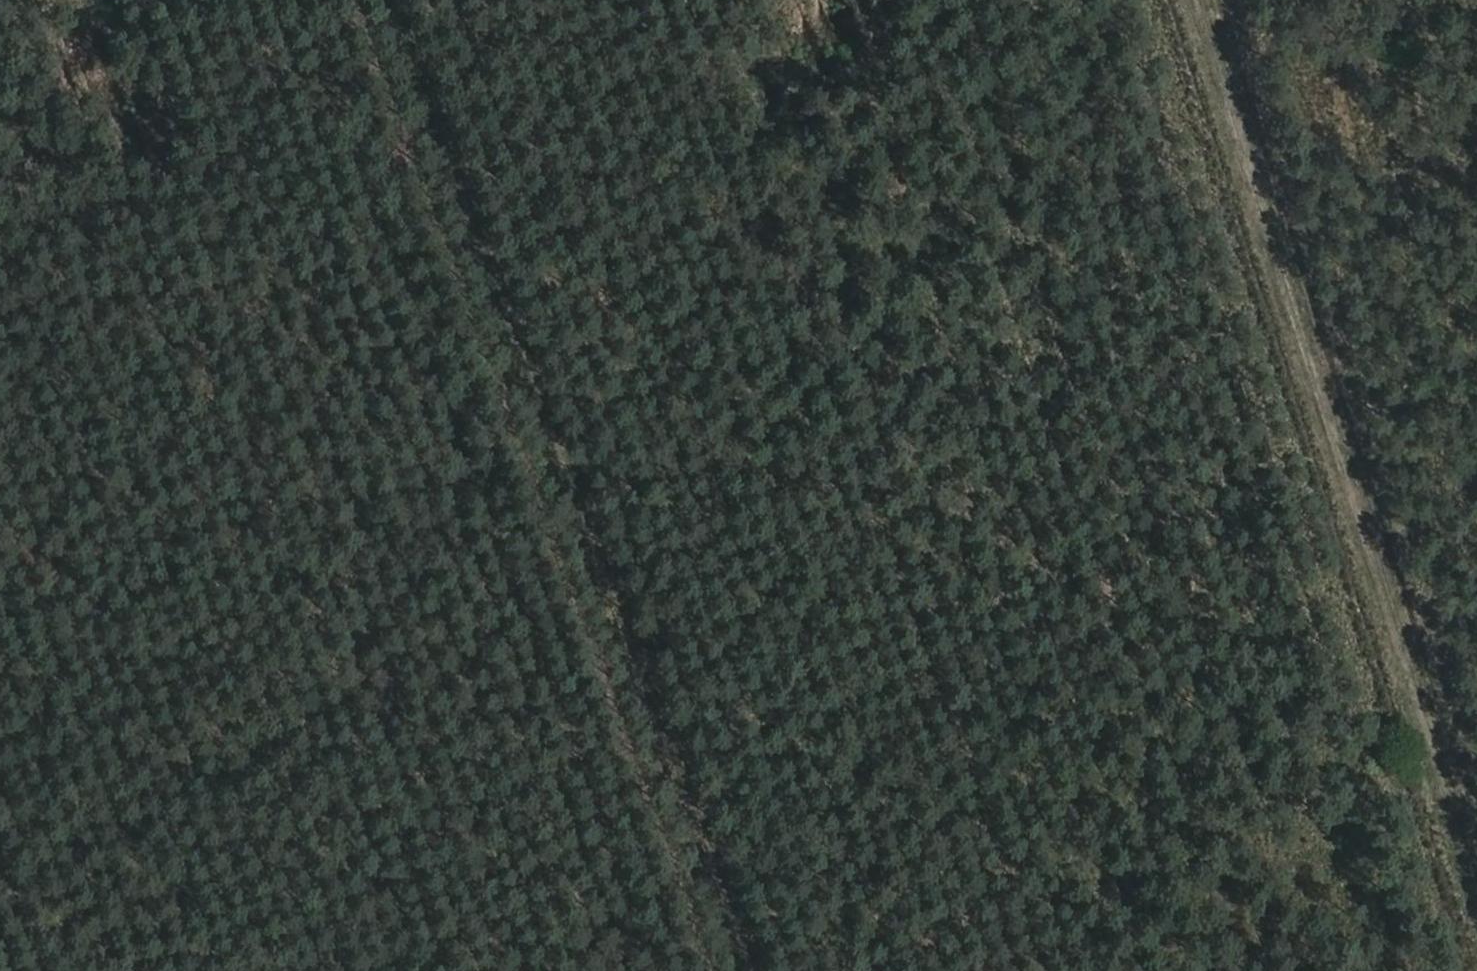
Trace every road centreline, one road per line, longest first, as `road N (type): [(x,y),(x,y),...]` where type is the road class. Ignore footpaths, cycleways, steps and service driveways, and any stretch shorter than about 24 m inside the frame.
road 1 (track): [(1188,0),(1476,916)]

